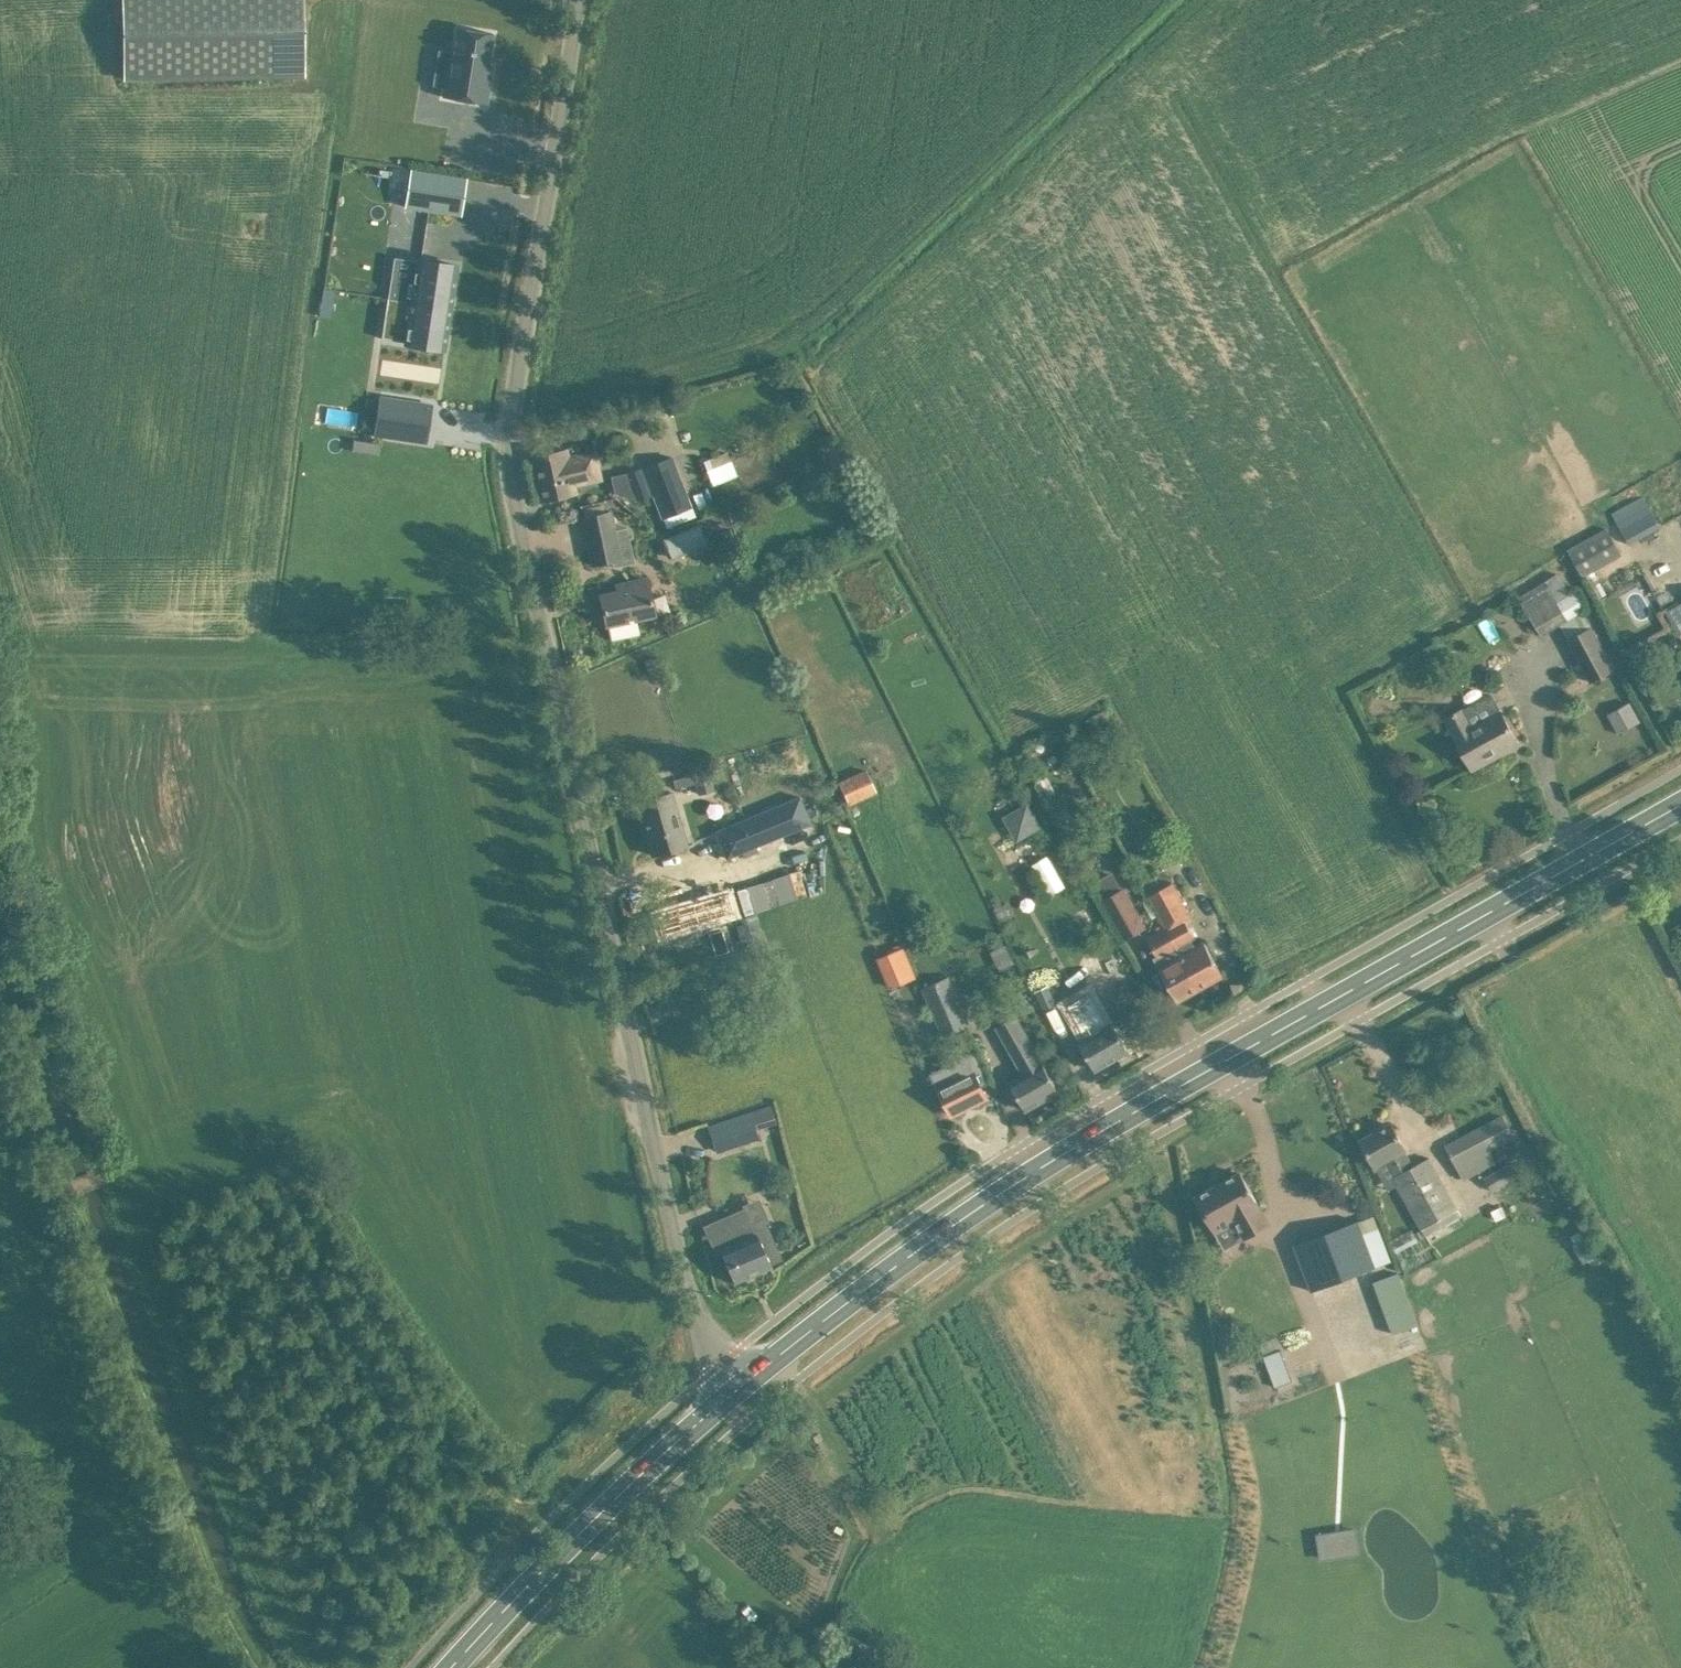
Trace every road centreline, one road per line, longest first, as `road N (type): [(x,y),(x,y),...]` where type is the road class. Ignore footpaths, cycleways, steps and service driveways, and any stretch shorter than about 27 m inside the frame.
road 1 (unclassified): [(730,1395),(691,1308),(520,585),(508,477),(516,369),(577,0)]
road 2 (secondary): [(730,1395),(950,1228),(1058,1160),(1680,804)]
road 3 (secondary): [(449,1667),(624,1487),(730,1395)]

